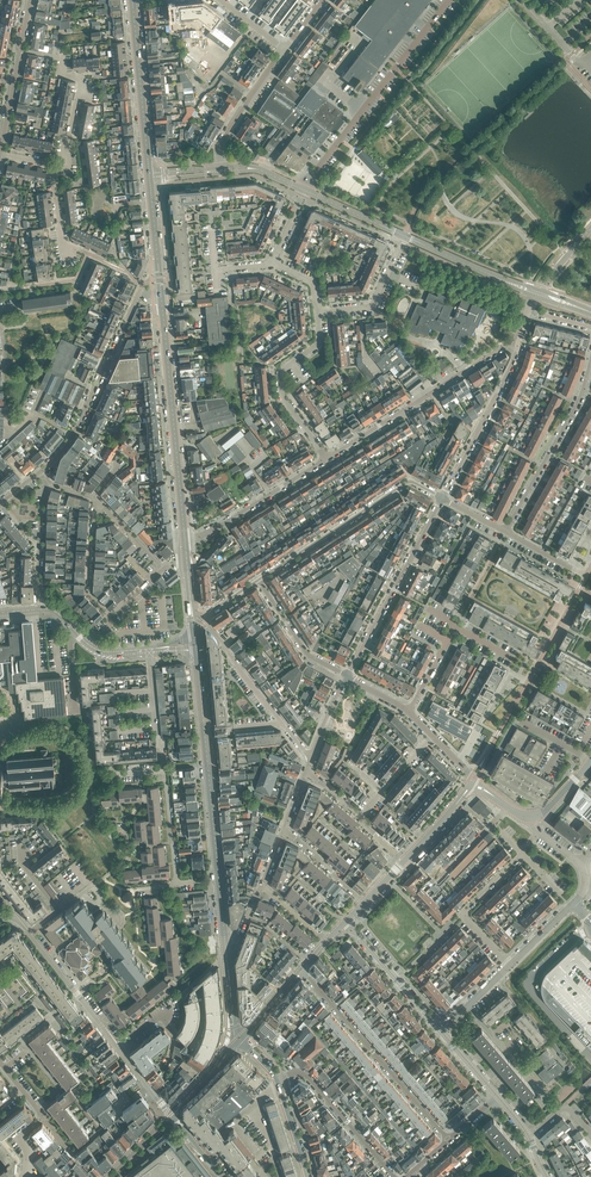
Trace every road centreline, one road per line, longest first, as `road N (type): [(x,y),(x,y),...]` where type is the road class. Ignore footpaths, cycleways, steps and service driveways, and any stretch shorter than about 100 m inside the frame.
road 1 (tertiary): [(225,941),(196,650)]
road 2 (tertiary): [(186,545),(161,291)]
road 3 (unclassified): [(304,190),(448,0)]
road 4 (residential): [(449,1139),(300,970)]
road 5 (residential): [(327,458),(518,341)]
road 6 (residential): [(258,582),(409,480),(442,498)]
road 7 (residential): [(139,293),(71,438),(40,472)]
road 8 (residential): [(442,498),(348,676)]
road 9 (residential): [(258,582),(206,618),(283,724)]
road 10 (residential): [(590,362),(583,394),(506,532)]
road 11 (residential): [(327,458),(282,396),(280,372),(320,340),(319,313)]
road 12 (tertiary): [(149,178),(132,0)]
road 13 (residential): [(442,498),(518,341)]
road 14 (unclassified): [(589,929),(531,989),(590,1057)]
road 15 (residential): [(186,545),(327,458)]
road 16 (residential): [(394,1176),(306,1075),(277,1074)]
road 17 (residential): [(0,151),(30,0)]
road 18 (residential): [(510,966),(464,916),(523,854)]
road 19 (tertiary): [(30,934),(120,1048)]
road 20 (tertiary): [(538,294),(405,236)]
road 21 (tertiary): [(440,1030),(347,921)]
road 22 (residential): [(219,171),(220,146),(286,50)]
road 23 (residential): [(348,676),(306,653),(258,582)]
road 24 (residential): [(319,313),(372,306),(405,236)]
road 25 (residential): [(57,166),(80,83),(59,73),(61,55)]
road 26 (residential): [(48,483),(41,505),(42,609)]
road 27 (residential): [(95,500),(88,574),(91,591),(113,615)]
road 28 (residential): [(164,772),(149,651)]
road 29 (residential): [(61,911),(129,859),(125,824)]

